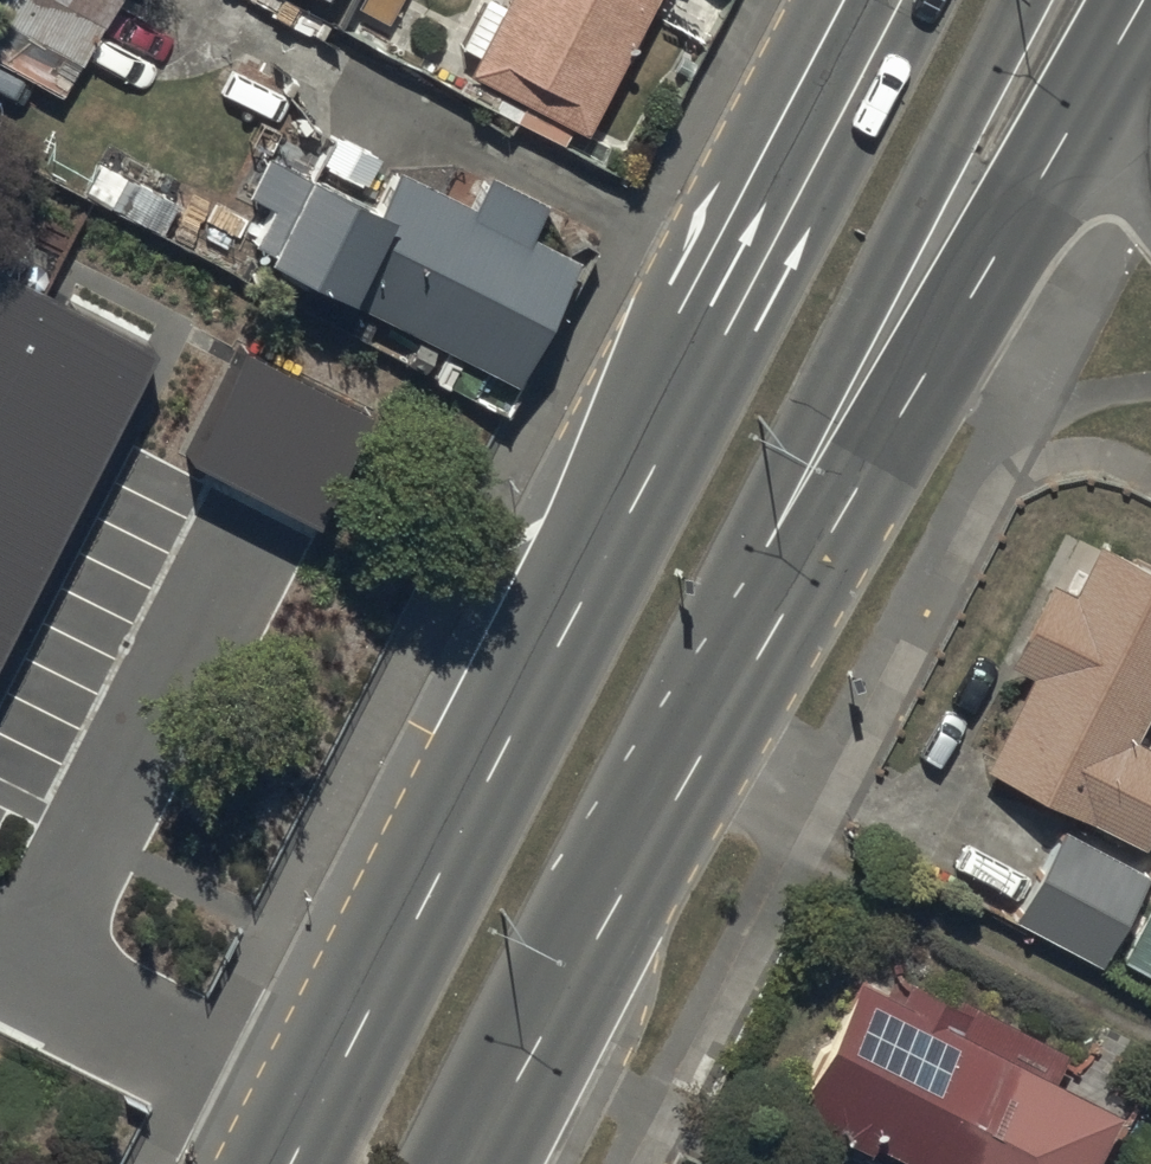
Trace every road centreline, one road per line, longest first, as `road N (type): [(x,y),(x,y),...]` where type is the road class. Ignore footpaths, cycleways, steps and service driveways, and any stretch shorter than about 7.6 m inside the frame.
road 1 (primary): [(296,1163),(893,0)]
road 2 (primary): [(1028,0),(759,517),(647,852)]
road 3 (primary): [(1107,62),(647,852)]
road 4 (primary): [(647,852),(472,1163)]
road 5 (residential): [(1107,62),(1150,194)]

